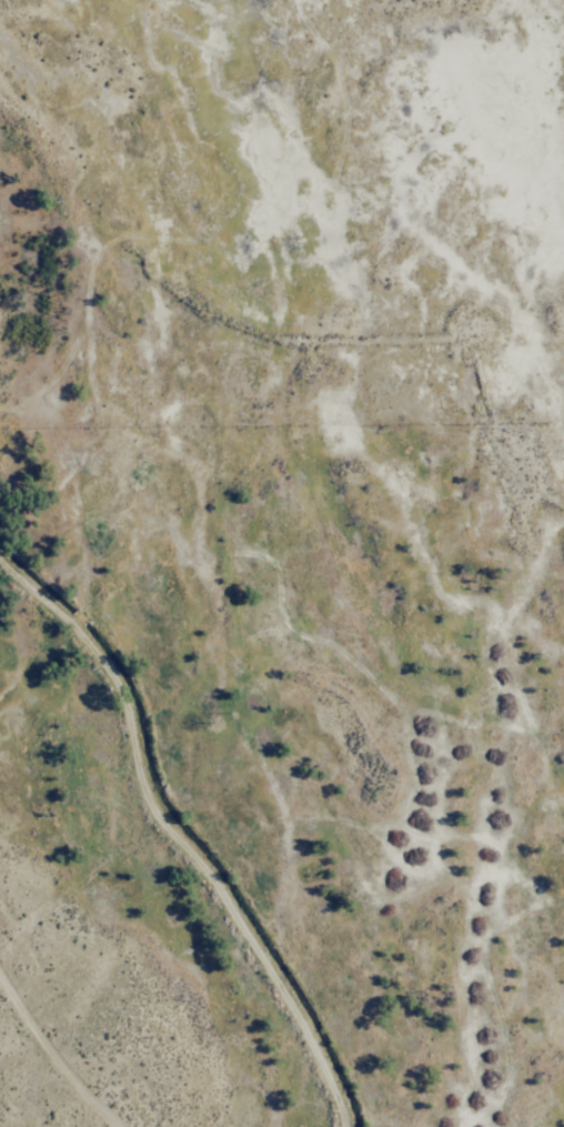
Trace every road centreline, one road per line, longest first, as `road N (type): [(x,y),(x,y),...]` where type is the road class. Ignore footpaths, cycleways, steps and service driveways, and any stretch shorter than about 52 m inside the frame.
road 1 (track): [(347,1126),(248,925),(142,781),(123,680),(0,560)]
road 2 (track): [(0,970),(53,1053),(123,1126)]

